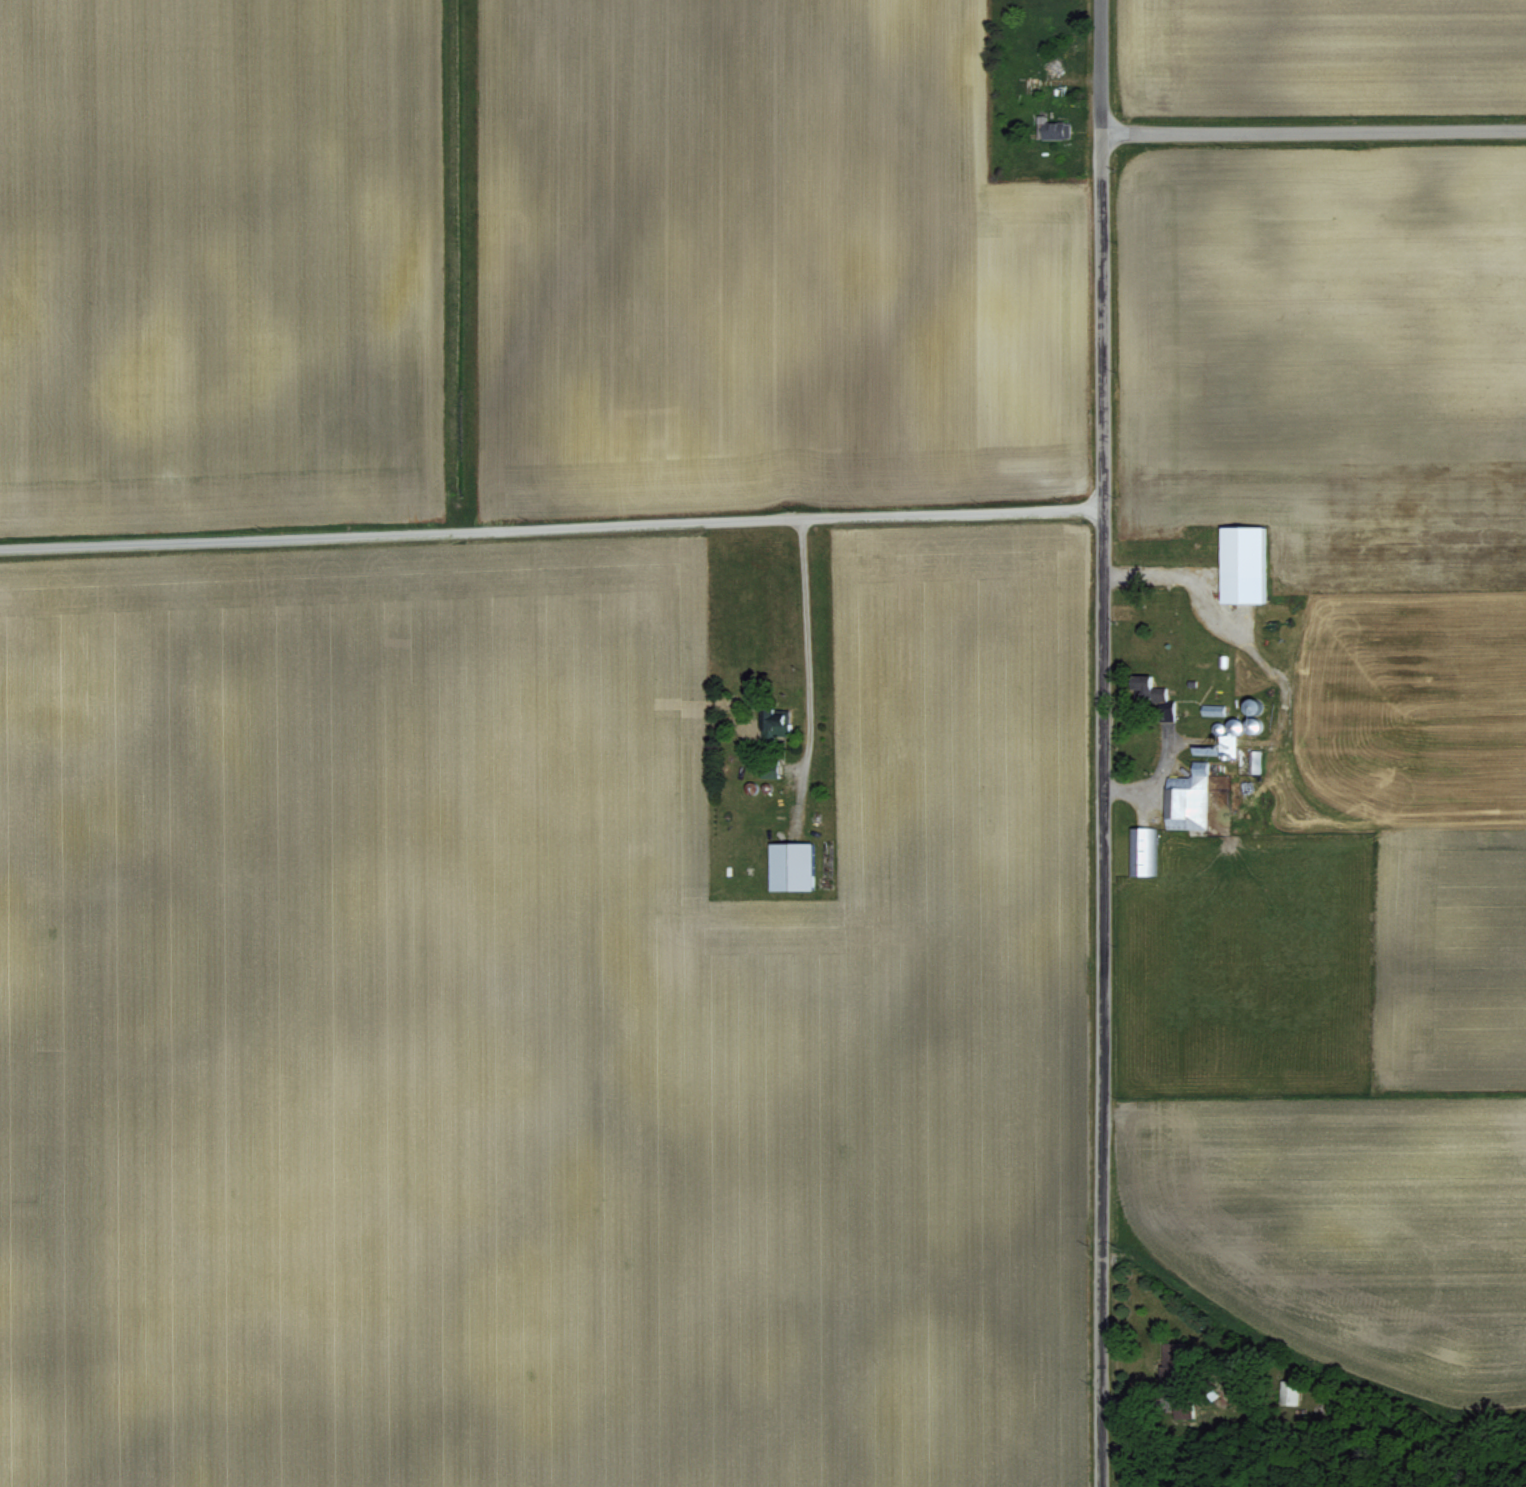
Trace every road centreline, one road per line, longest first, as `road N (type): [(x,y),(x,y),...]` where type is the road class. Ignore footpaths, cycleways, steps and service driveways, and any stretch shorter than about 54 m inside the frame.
road 1 (residential): [(1100,1486),(1097,0)]
road 2 (residential): [(0,548),(1101,505)]
road 3 (residential): [(1099,131),(1525,128)]

